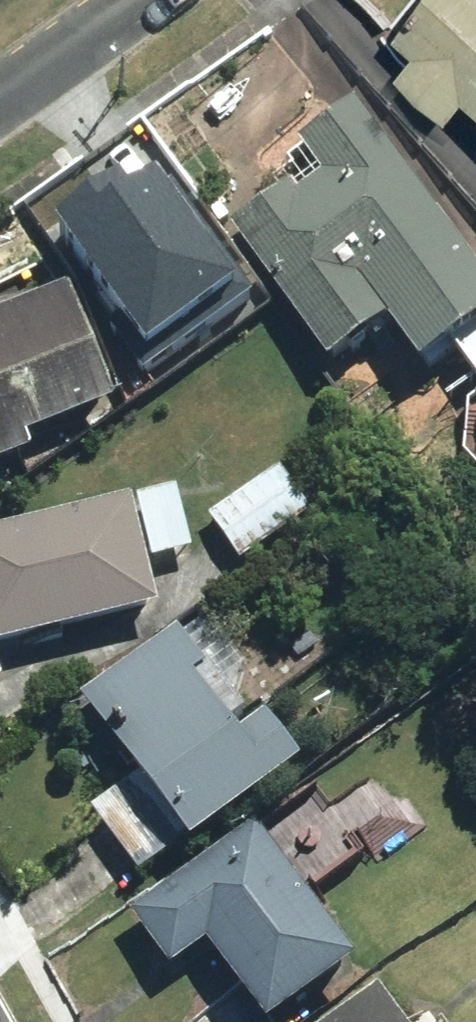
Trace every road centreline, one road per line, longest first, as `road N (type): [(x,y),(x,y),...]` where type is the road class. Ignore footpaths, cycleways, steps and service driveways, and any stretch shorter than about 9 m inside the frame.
road 1 (residential): [(0,104),(147,0)]

